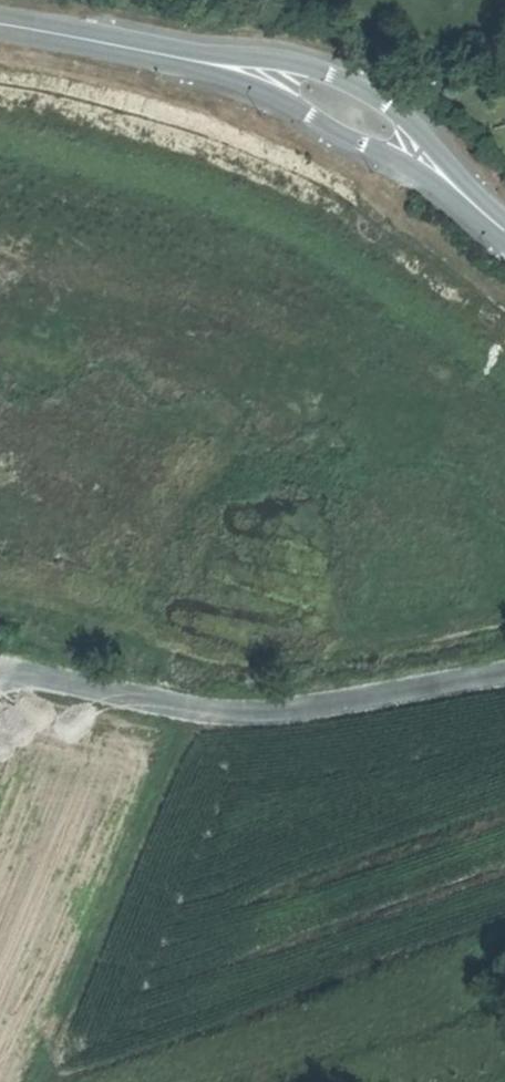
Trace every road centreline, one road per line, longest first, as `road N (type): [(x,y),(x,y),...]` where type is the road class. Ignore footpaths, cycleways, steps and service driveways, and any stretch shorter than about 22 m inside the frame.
road 1 (tertiary): [(504,232),(414,166),(305,103),(104,39),(0,20)]
road 2 (track): [(0,667),(224,715),(273,714),(504,672)]

